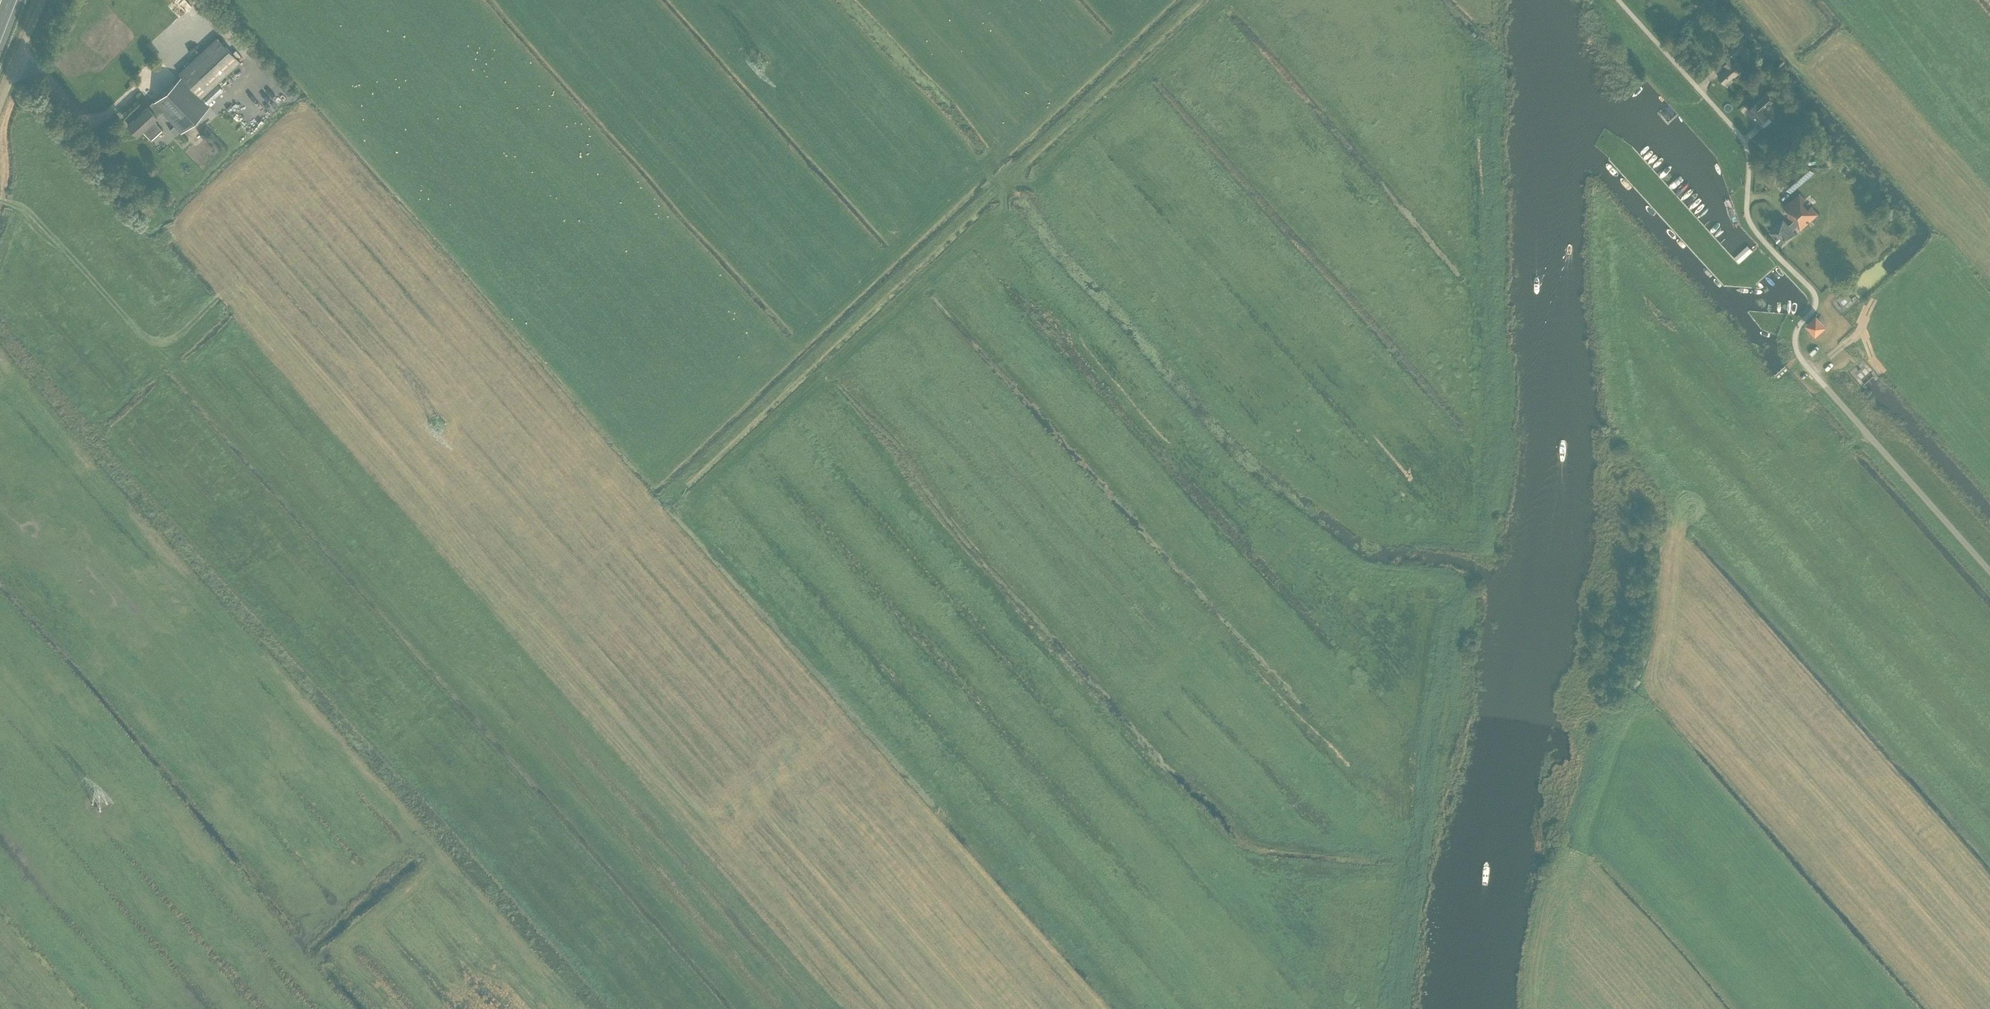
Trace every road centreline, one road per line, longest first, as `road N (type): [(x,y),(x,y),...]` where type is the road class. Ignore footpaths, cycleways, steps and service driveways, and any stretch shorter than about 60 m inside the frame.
road 1 (unclassified): [(1989,571),(1807,366),(1797,342),(1816,297),(1751,221),(1740,134),(1620,0)]

